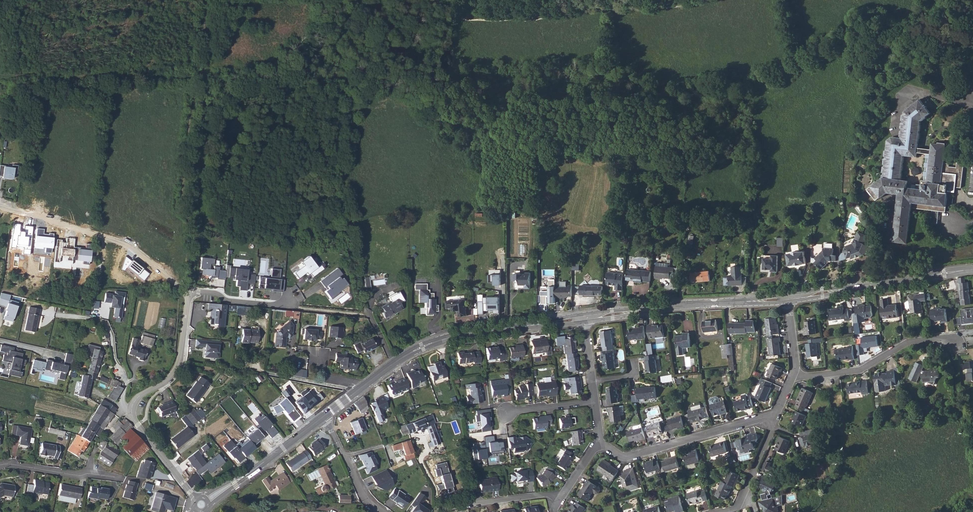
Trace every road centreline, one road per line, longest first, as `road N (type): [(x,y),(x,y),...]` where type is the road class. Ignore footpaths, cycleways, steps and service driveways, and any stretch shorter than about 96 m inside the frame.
road 1 (track): [(189,291),(181,192),(205,50),(204,0)]
road 2 (residential): [(583,319),(787,300)]
road 3 (residential): [(393,365),(449,339),(583,319)]
road 4 (residential): [(787,300),(972,269)]
road 5 (residential): [(170,274),(123,244),(0,205)]
road 6 (residential): [(599,441),(629,457),(774,418)]
road 7 (residential): [(794,372),(860,370),(908,342),(953,344)]
road 8 (residential): [(131,412),(105,322),(56,313)]
road 9 (residential): [(131,412),(181,358),(189,291)]

